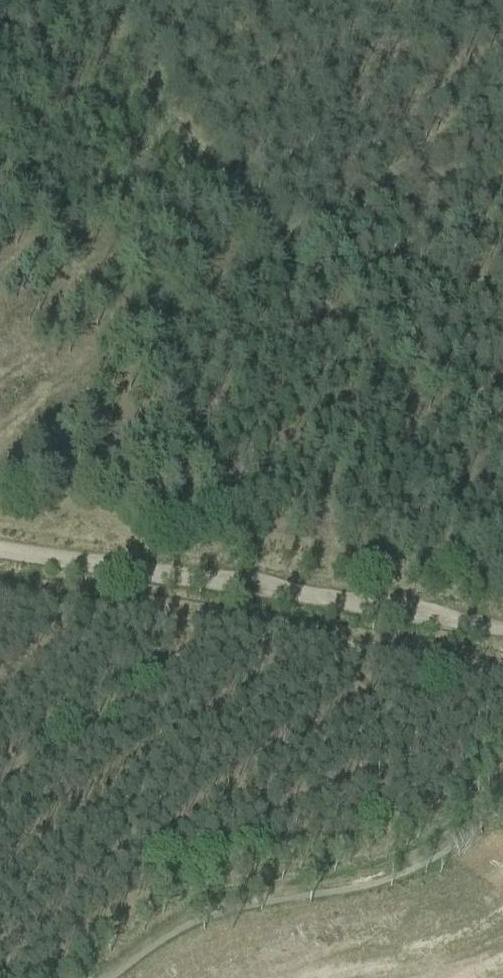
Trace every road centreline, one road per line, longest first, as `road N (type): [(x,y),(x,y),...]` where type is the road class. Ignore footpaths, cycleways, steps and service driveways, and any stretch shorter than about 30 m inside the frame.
road 1 (track): [(0,551),(502,633)]
road 2 (track): [(82,977),(163,914),(270,884),(362,871),(502,773)]

